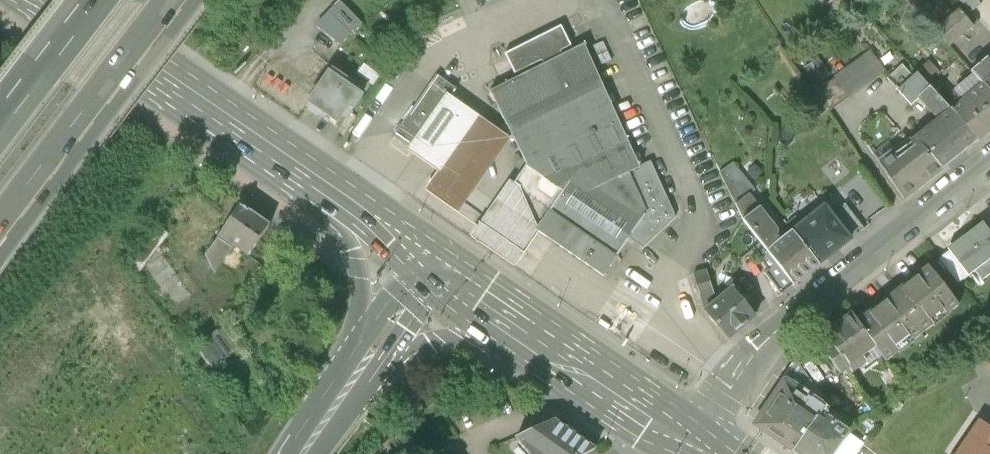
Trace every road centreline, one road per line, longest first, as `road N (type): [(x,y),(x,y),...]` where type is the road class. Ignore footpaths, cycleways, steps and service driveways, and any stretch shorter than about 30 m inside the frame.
road 1 (residential): [(989,153),(753,347),(685,436)]
road 2 (primary): [(52,0),(327,193)]
road 3 (motorway): [(0,231),(177,0)]
road 4 (primary): [(506,316),(685,436)]
road 5 (motorway): [(103,0),(0,134)]
road 6 (motorway): [(327,193),(359,271),(368,332)]
road 7 (motorway): [(368,332),(302,453)]
road 8 (motorway): [(380,368),(506,316)]
road 9 (primary): [(327,193),(435,268)]

